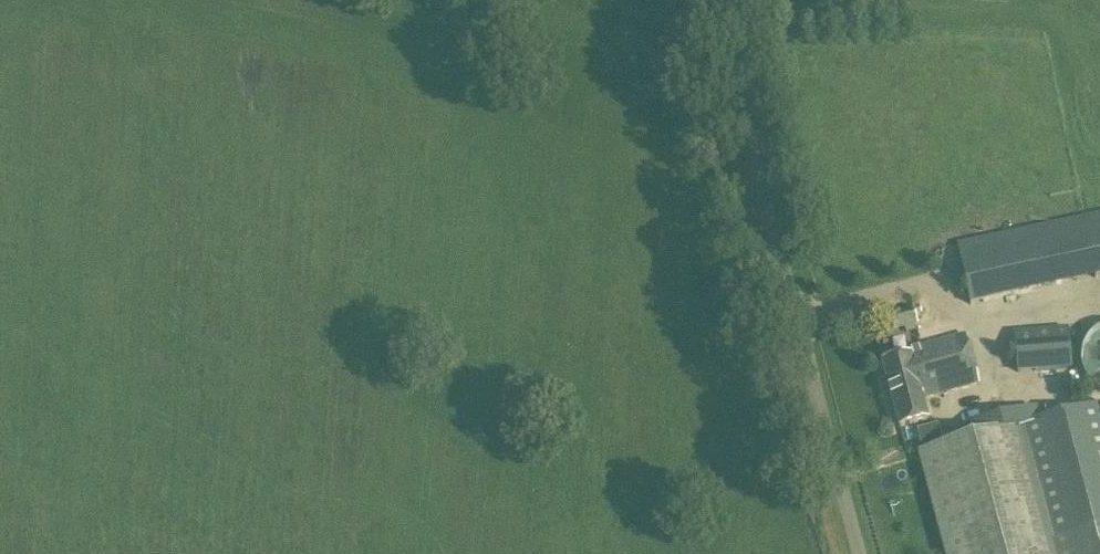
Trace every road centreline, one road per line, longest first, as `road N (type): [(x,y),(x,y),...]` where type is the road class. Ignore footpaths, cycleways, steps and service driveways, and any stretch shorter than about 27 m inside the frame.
road 1 (unclassified): [(851,553),(704,0)]

